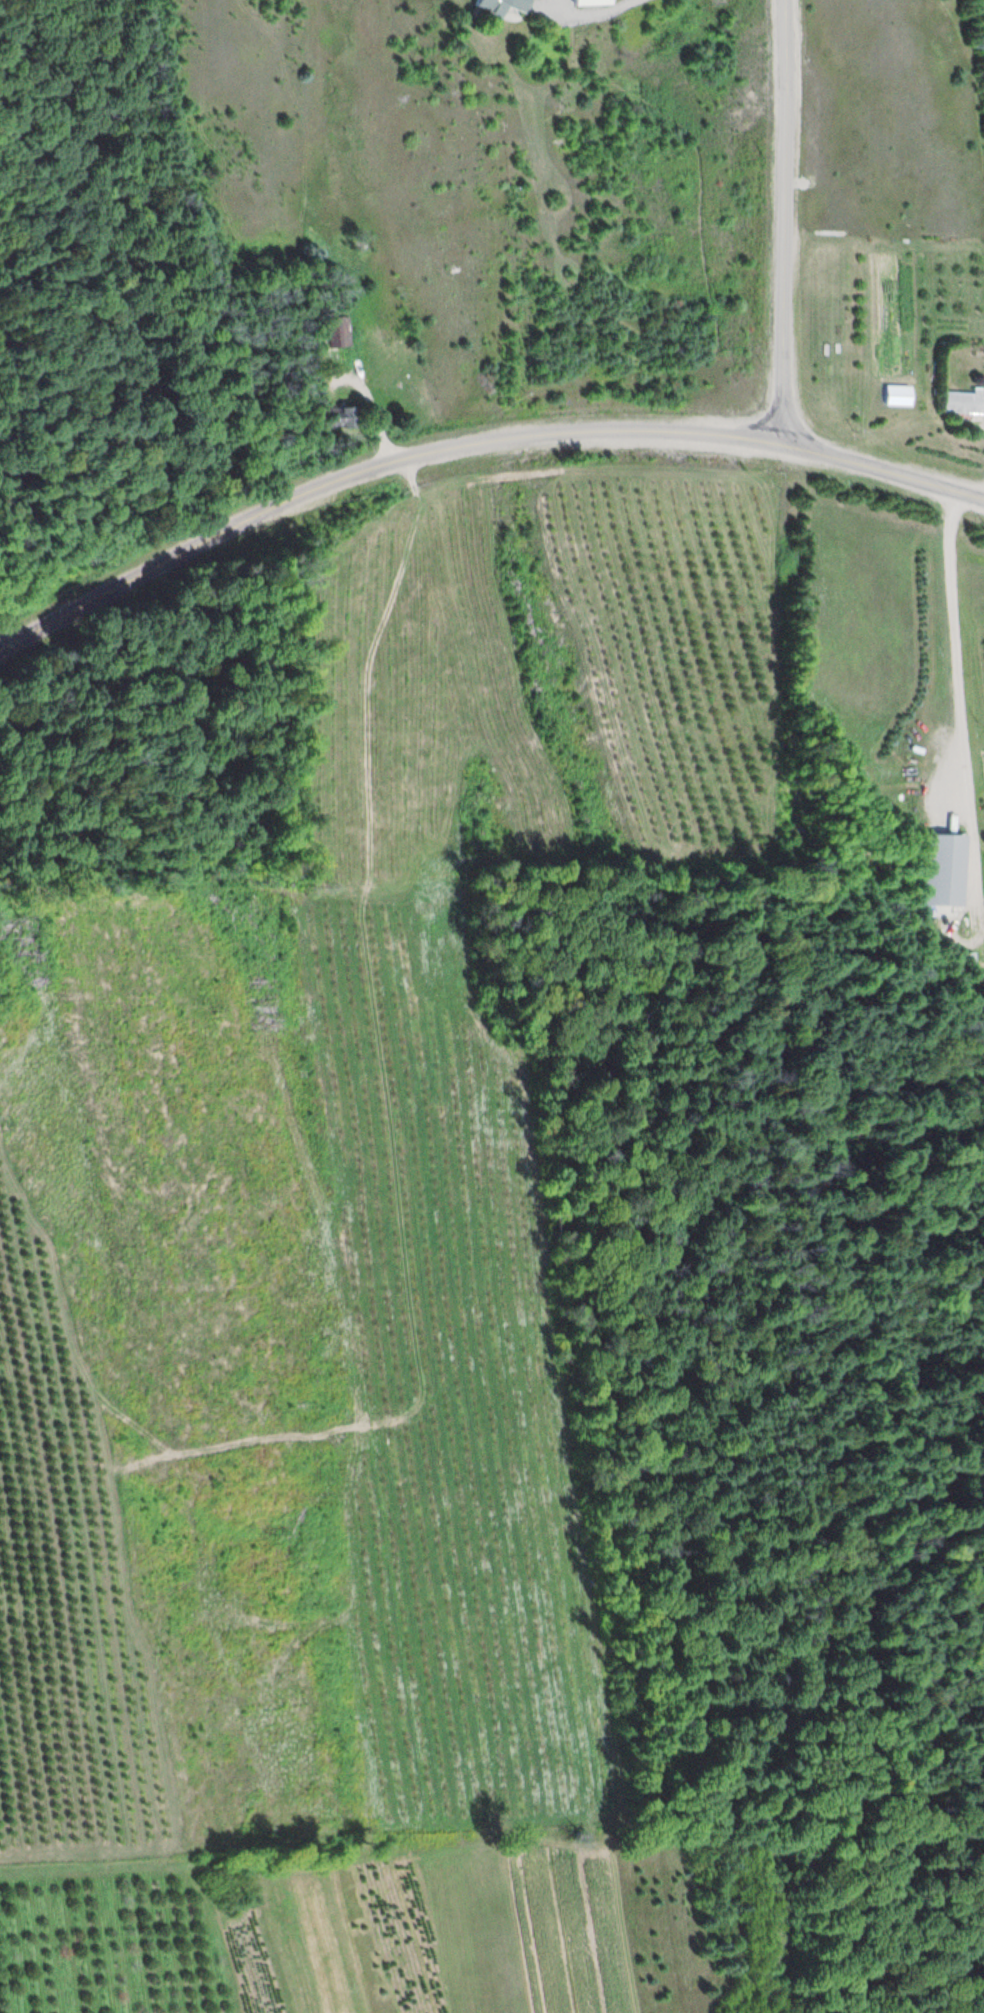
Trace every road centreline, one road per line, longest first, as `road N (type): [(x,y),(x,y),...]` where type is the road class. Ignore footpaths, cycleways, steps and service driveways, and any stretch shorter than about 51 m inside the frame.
road 1 (tertiary): [(0,646),(228,525),(389,461),(497,439),(712,434),(786,446),(983,501)]
road 2 (residential): [(786,446),(782,0)]

